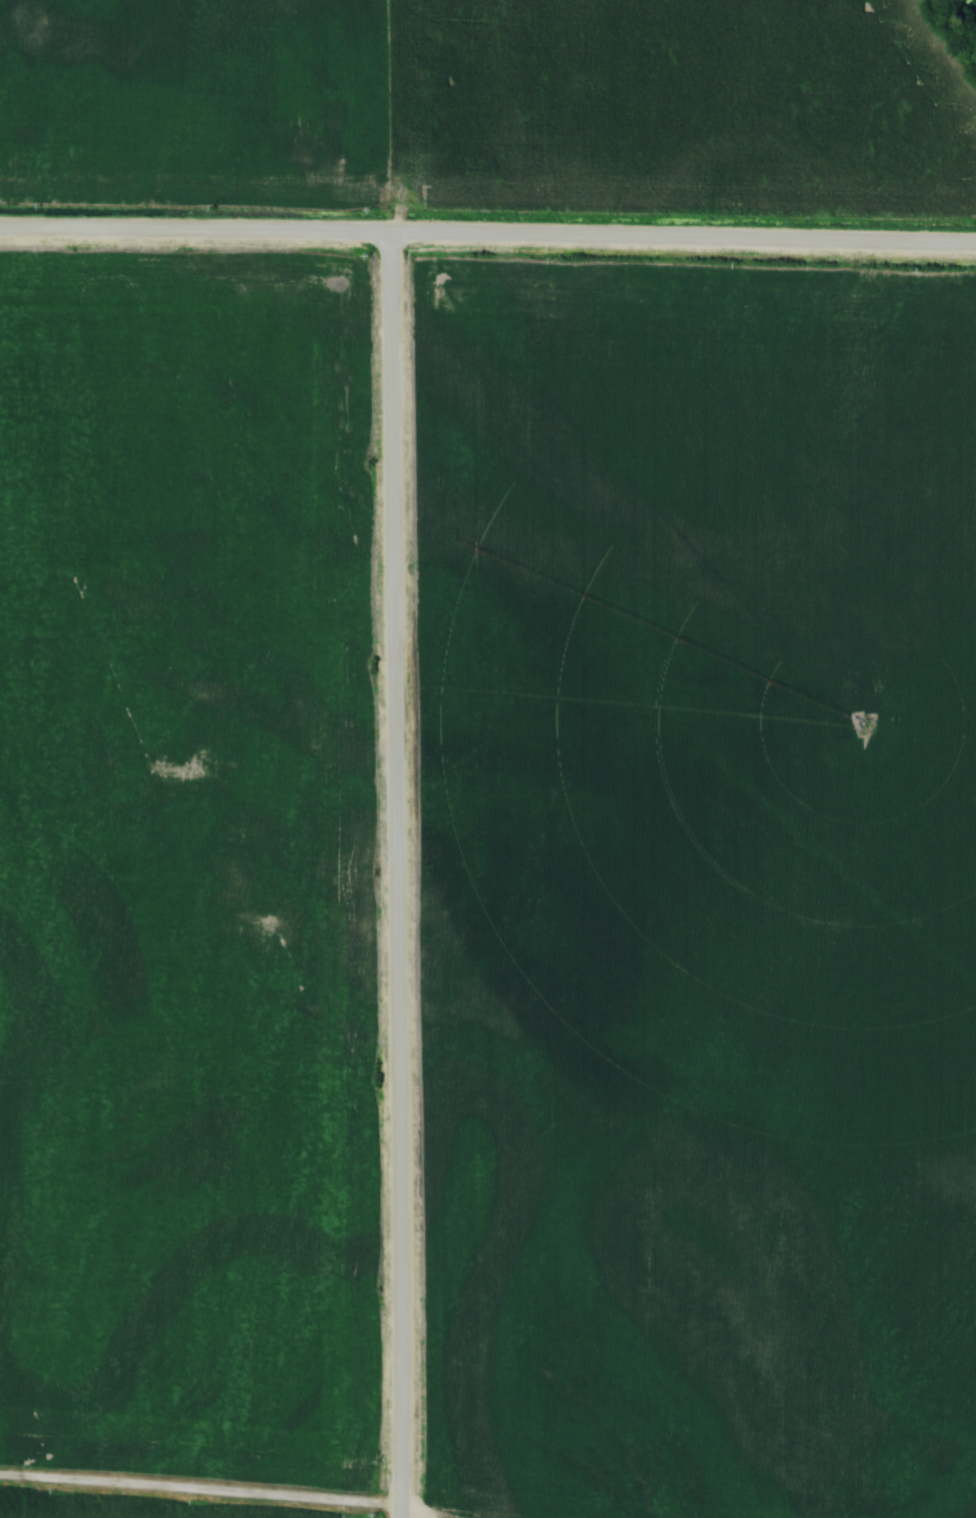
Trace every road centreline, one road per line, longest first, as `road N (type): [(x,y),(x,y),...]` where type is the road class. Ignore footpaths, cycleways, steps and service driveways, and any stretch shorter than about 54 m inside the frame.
road 1 (residential): [(389,235),(401,1517)]
road 2 (residential): [(975,219),(890,241),(743,245),(0,230)]

